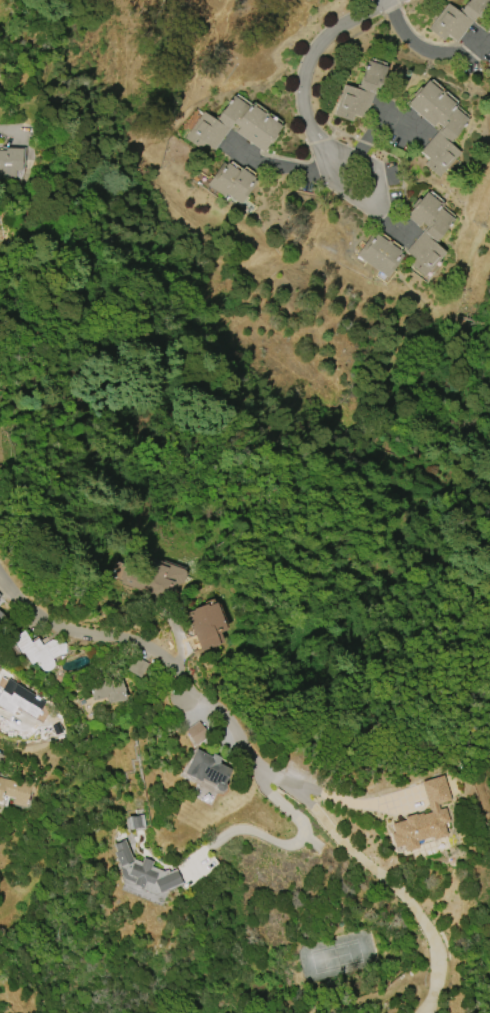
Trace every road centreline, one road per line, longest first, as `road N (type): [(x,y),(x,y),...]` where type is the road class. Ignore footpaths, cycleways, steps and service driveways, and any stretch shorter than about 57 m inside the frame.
road 1 (residential): [(0,580),(51,625),(130,640),(178,665),(277,774)]
road 2 (residential): [(397,0),(334,32),(307,78),(305,111),(331,177),(373,209)]
road 3 (residential): [(277,774),(317,831),(316,853),(250,838),(208,863),(194,884)]
road 4 (residential): [(388,0),(403,31),(427,52),(471,56),(484,47)]

